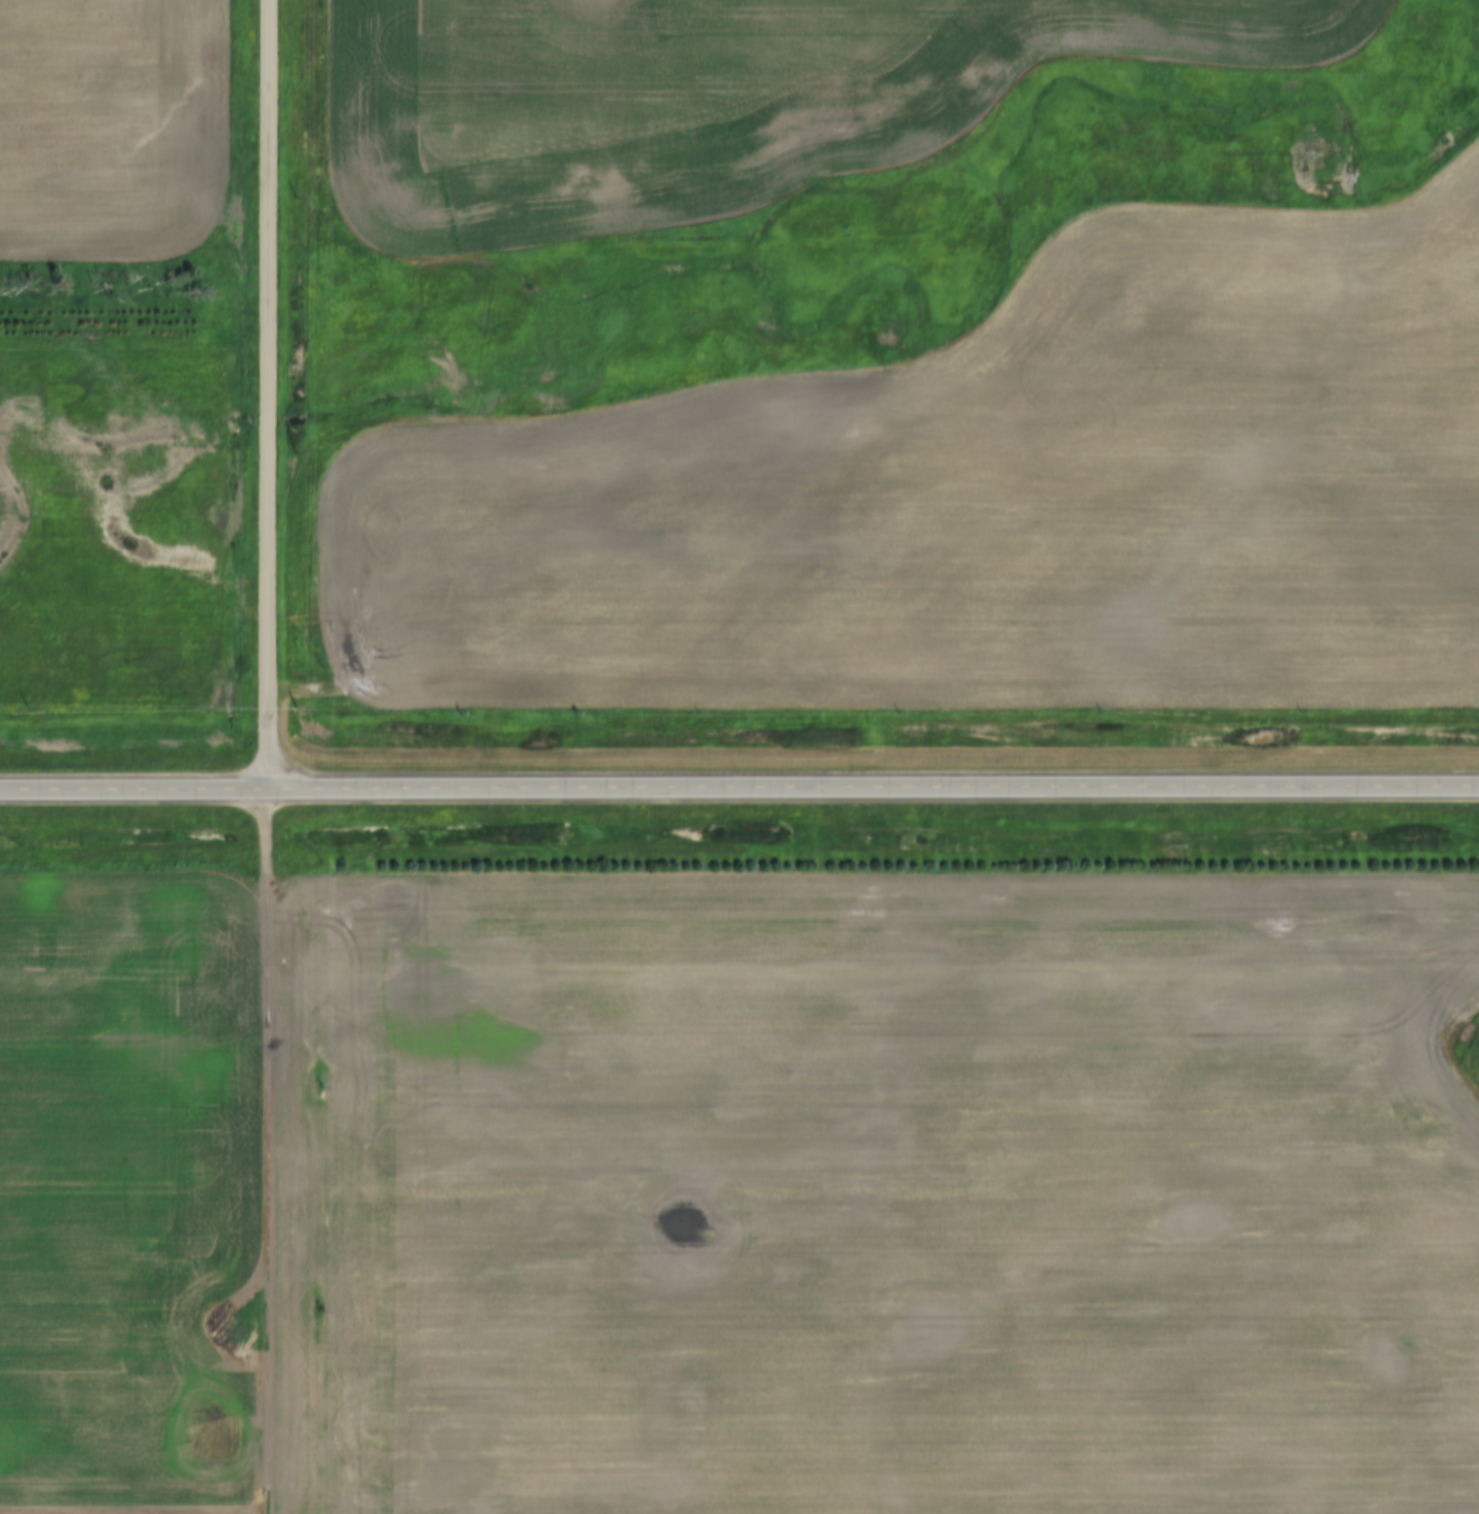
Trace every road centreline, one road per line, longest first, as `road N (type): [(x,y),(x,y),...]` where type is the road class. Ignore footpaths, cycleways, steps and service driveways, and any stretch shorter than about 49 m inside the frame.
road 1 (primary): [(0,790),(1478,787)]
road 2 (residential): [(268,789),(270,0)]
road 3 (track): [(266,1513),(268,789)]

